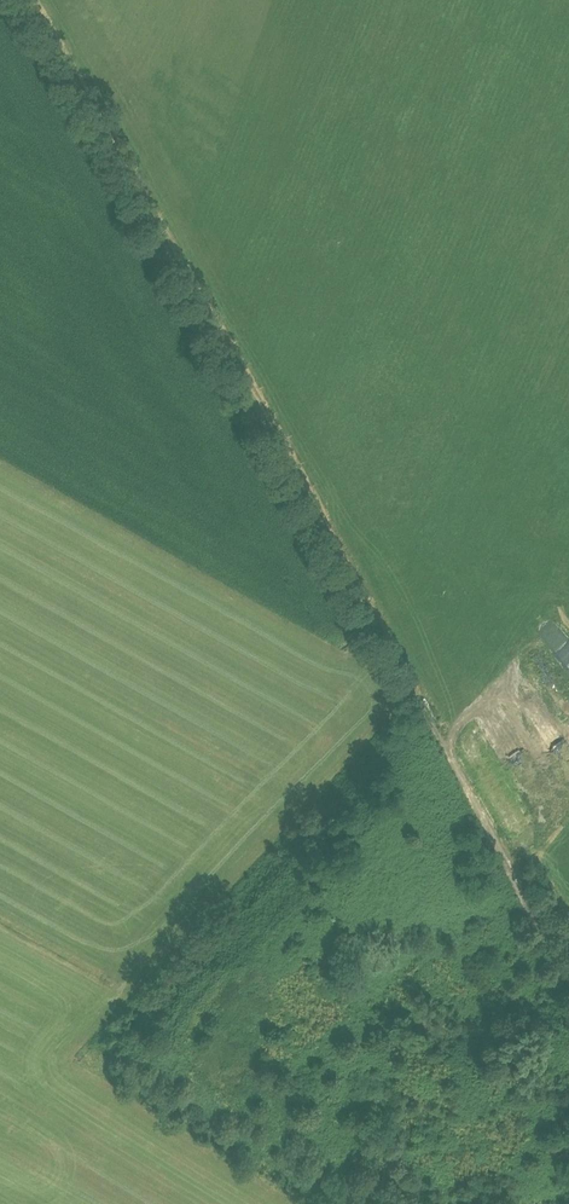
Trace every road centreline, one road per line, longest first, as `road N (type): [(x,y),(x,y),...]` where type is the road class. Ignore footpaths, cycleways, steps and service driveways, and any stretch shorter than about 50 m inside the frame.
road 1 (track): [(28,0),(568,975)]

